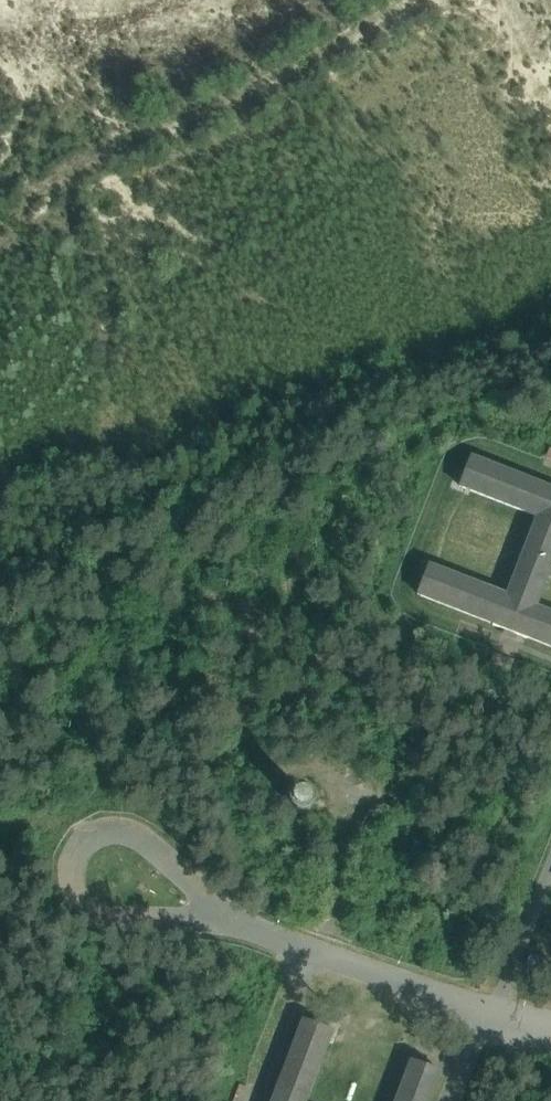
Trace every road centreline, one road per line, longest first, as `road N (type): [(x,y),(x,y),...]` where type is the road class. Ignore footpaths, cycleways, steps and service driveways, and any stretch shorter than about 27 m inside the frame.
road 1 (track): [(0,152),(23,169),(115,163),(378,32),(454,3),(491,27),(550,120)]
road 2 (residential): [(223,917),(550,1027)]
road 3 (residential): [(223,917),(144,842),(110,833),(84,847),(79,886),(98,909),(189,917)]

